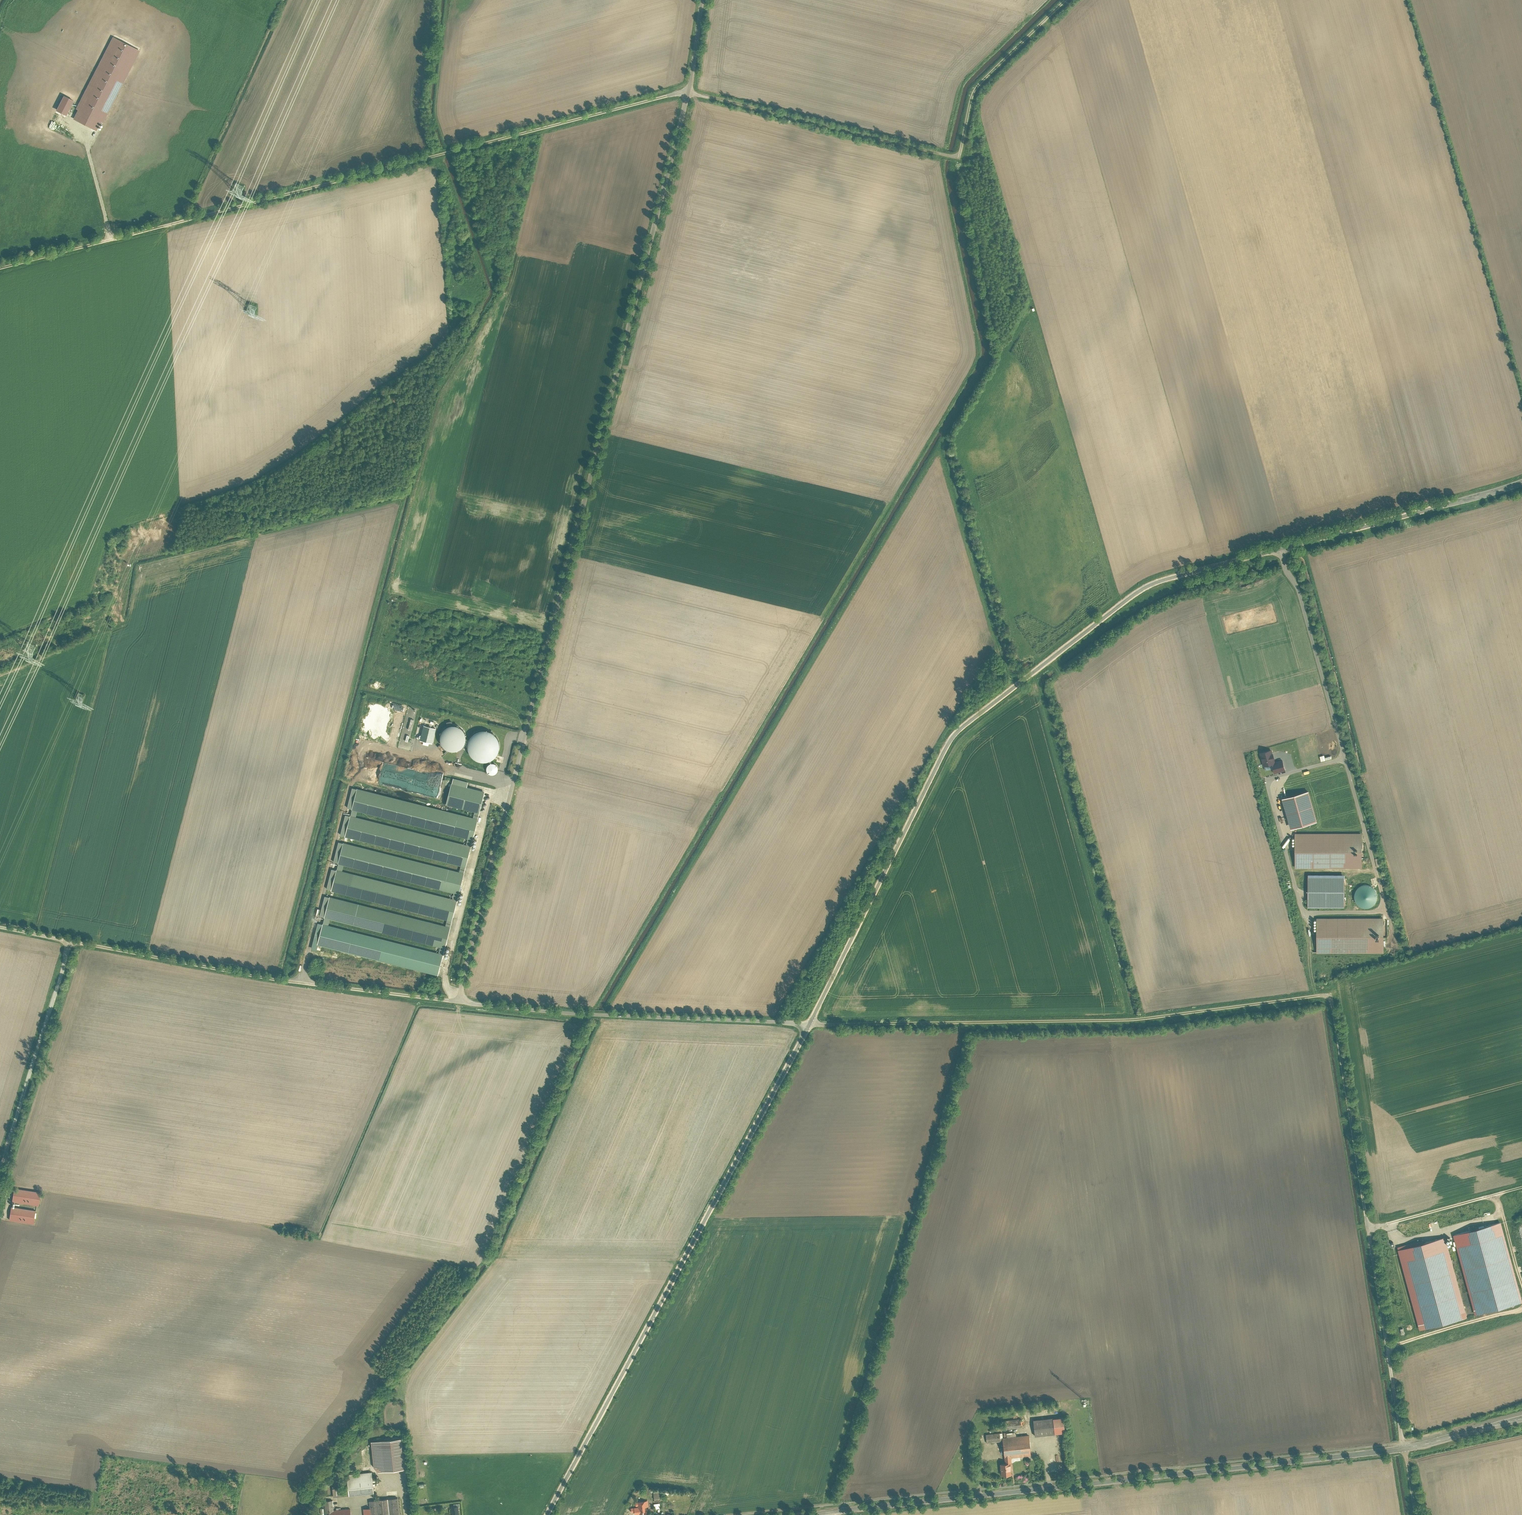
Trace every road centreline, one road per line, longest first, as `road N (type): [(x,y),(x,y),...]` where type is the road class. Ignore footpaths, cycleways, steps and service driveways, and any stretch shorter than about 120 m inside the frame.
road 1 (tertiary): [(546,1514),(806,1033),(953,737),(1149,585),(1521,482)]
road 2 (track): [(1416,1514),(1328,997),(1139,1019),(810,1024),(604,1015)]
road 3 (unclassified): [(462,1002),(688,92)]
road 4 (unclassified): [(0,268),(688,92)]
road 5 (tertiary): [(792,1514),(1448,1437)]
road 6 (unclassified): [(688,92),(957,156),(976,86),(1065,0)]
road 7 (track): [(70,940),(389,993)]
road 8 (track): [(0,1171),(70,940)]
road 9 (track): [(591,1014),(389,993)]
road 10 (track): [(1369,1228),(1521,1186)]

